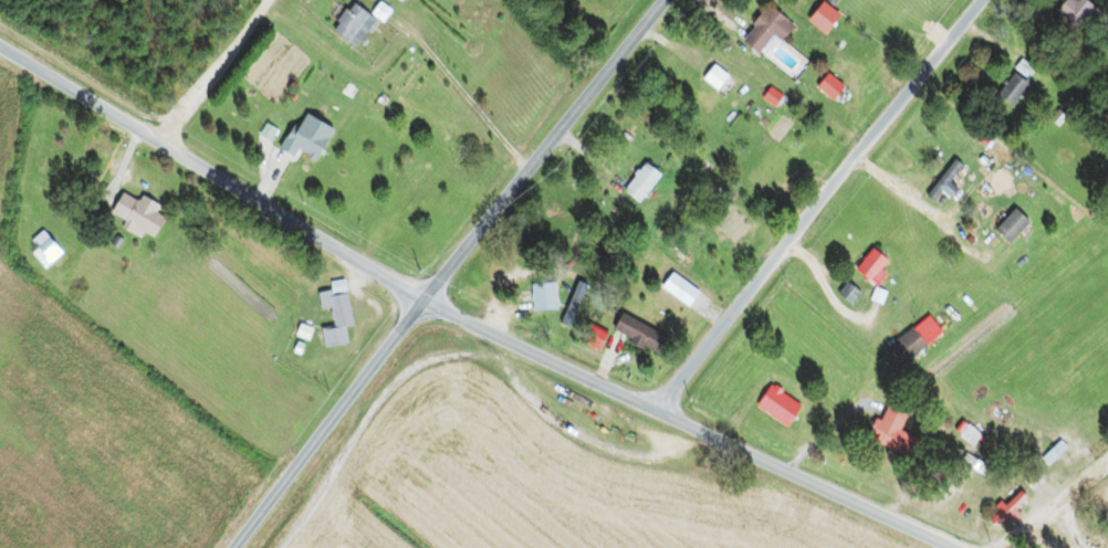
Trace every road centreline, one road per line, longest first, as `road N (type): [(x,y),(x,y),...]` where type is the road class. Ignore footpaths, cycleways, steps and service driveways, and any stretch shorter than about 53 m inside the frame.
road 1 (residential): [(955,547),(421,297),(0,44)]
road 2 (residential): [(235,547),(421,297),(663,0)]
road 3 (residential): [(657,410),(981,0)]
road 4 (residential): [(158,138),(263,0)]
road 5 (residential): [(993,547),(1107,457)]

